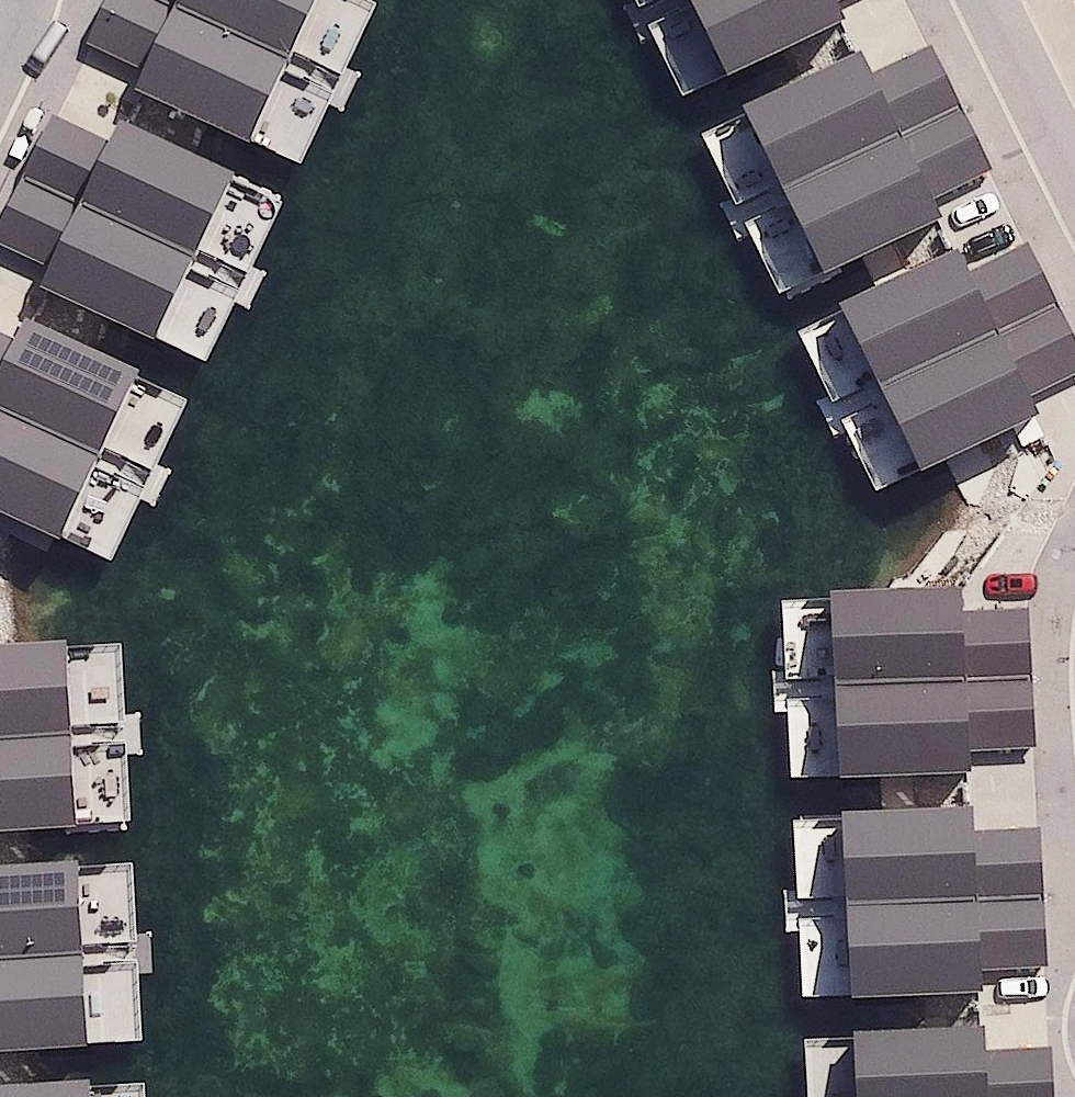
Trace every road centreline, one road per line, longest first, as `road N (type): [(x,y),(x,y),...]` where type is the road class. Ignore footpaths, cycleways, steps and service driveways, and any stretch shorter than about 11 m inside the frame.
road 1 (unclassified): [(1074,172),(989,0)]

